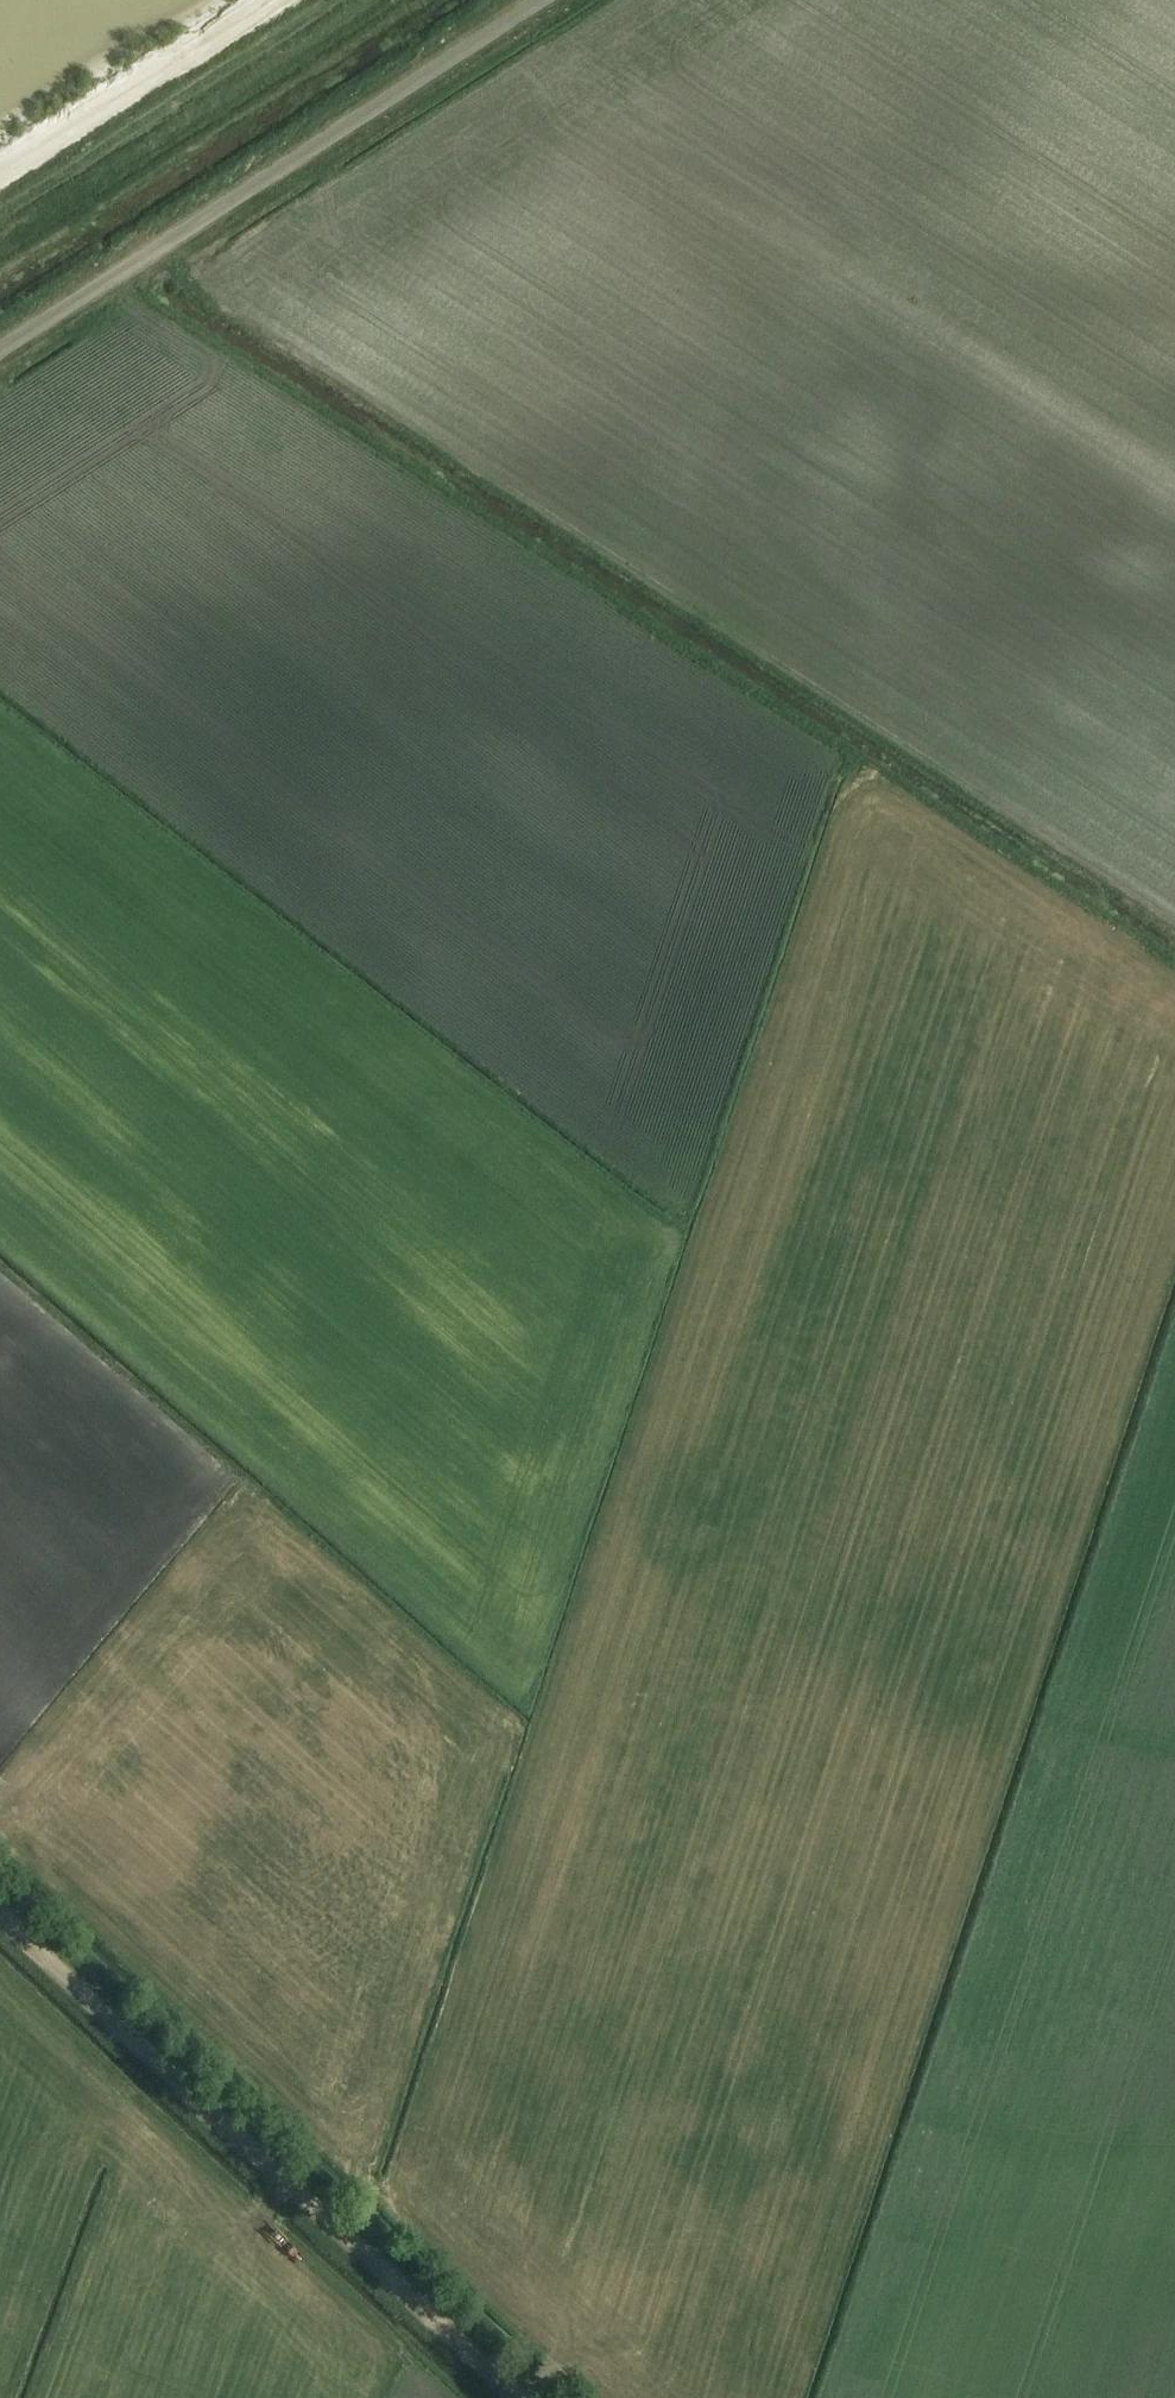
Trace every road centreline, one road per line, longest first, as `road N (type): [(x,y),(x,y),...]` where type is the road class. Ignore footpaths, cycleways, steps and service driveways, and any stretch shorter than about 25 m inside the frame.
road 1 (track): [(0,1911),(524,2397)]
road 2 (tertiary): [(0,348),(536,0)]

